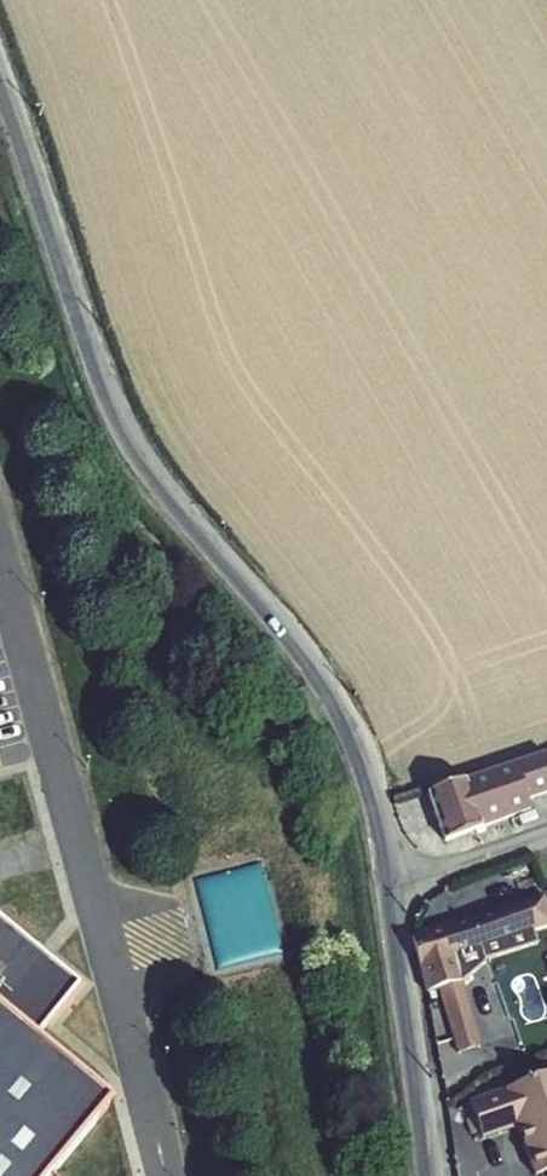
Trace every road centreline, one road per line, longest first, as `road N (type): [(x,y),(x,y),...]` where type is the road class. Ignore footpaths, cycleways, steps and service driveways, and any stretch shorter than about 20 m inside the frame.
road 1 (residential): [(390,887),(374,800),(332,698),(159,482),(107,396),(0,93)]
road 2 (unclassified): [(161,1175),(0,565)]
road 3 (residential): [(426,1175),(390,887)]
road 4 (residential): [(390,887),(546,830)]

